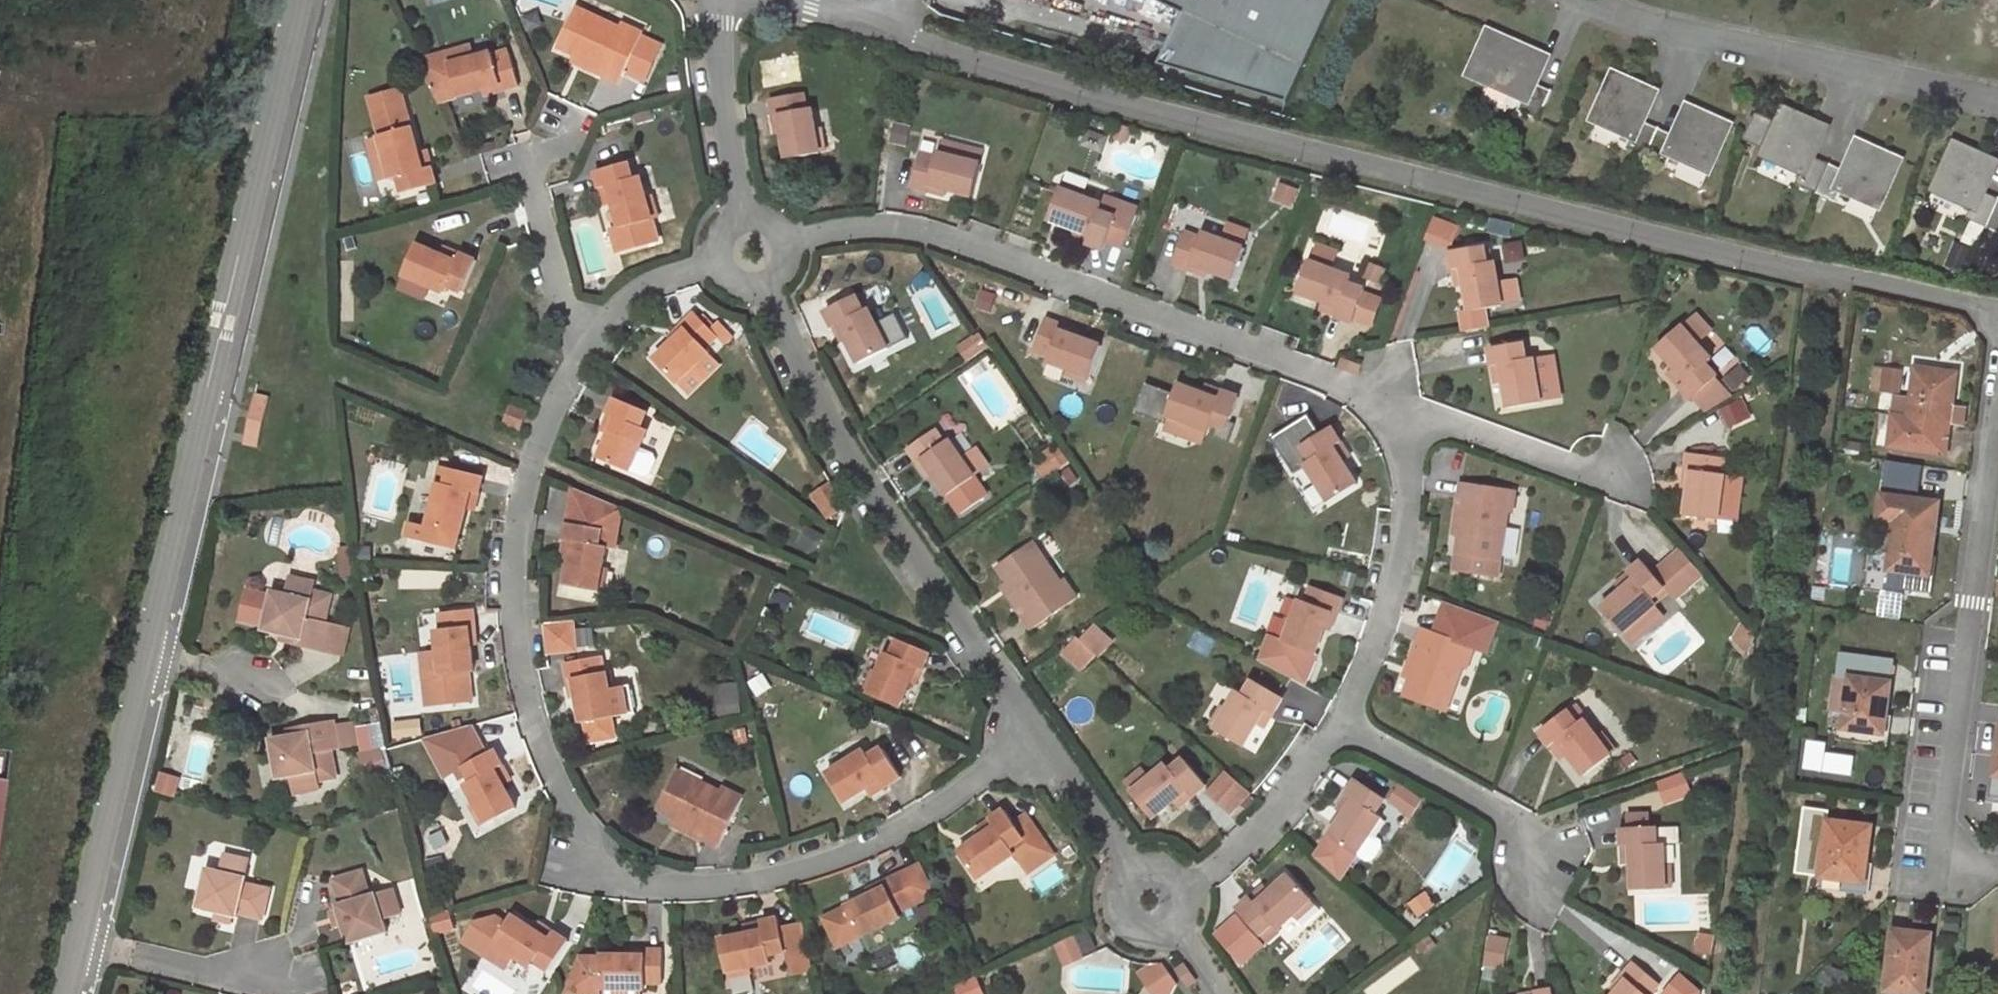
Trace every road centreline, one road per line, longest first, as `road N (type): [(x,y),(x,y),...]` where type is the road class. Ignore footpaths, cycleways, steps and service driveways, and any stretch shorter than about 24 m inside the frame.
road 1 (unclassified): [(1997,312),(1568,212),(942,51),(791,0)]
road 2 (residential): [(582,352),(532,456),(519,519),(516,632),(546,761),(593,867),(630,885),(785,875),(861,849),(955,798),(1040,735)]
road 3 (unclassified): [(147,655),(299,0)]
road 4 (residential): [(1388,399),(916,232),(822,233),(755,253)]
road 5 (residential): [(755,253),(837,429),(1040,735)]
road 6 (residential): [(1997,867),(1940,860),(1997,398)]
road 7 (residential): [(1388,399),(1405,450),(1411,535),(1345,719)]
road 8 (unclassified): [(80,942),(147,655)]
road 9 (residential): [(1547,893),(1518,820),(1345,719)]
road 10 (residential): [(1345,719),(1272,820),(1207,876),(1153,901)]
road 11 (residential): [(720,0),(733,177),(755,253)]
road 12 (residential): [(1628,470),(1591,473),(1388,399)]
road 13 (residential): [(286,970),(211,974),(80,942)]
road 14 (residential): [(755,253),(646,292),(582,352)]
road 15 (residential): [(1040,735),(1153,901)]
road 16 (residential): [(532,162),(582,352)]

